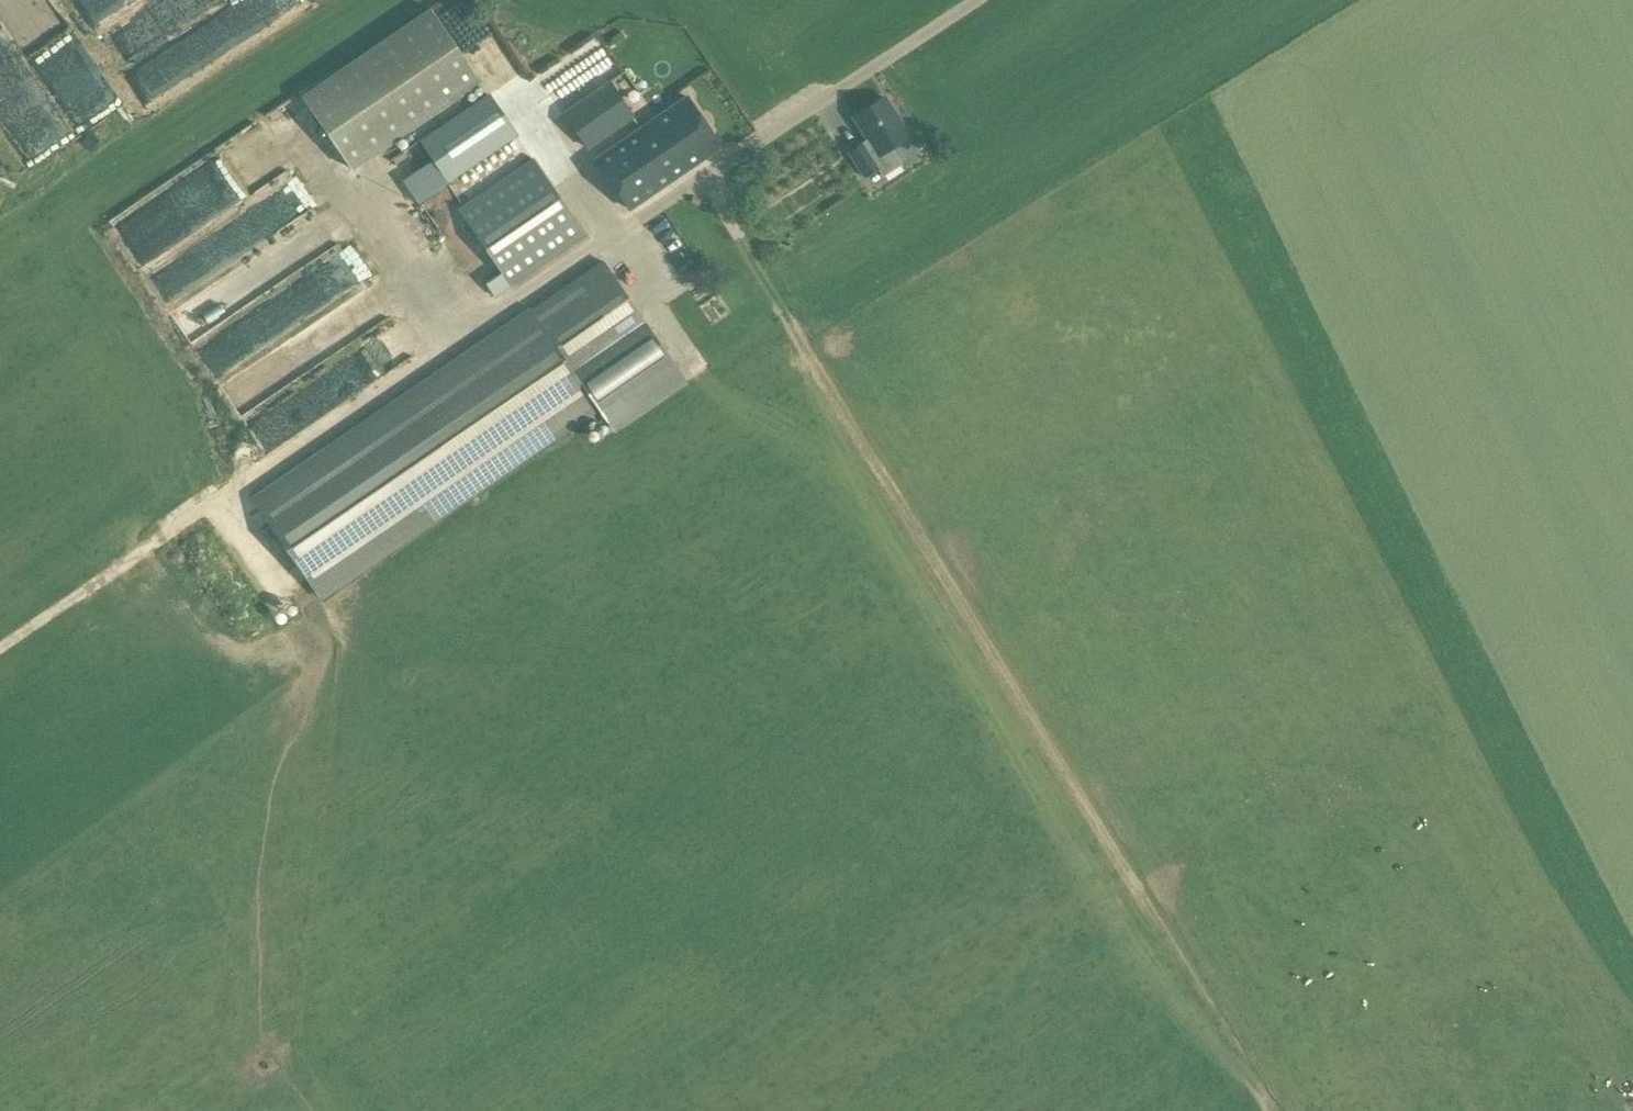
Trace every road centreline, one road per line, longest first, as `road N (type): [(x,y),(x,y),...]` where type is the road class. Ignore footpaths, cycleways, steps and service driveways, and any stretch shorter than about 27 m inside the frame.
road 1 (track): [(267,465),(0,646)]

